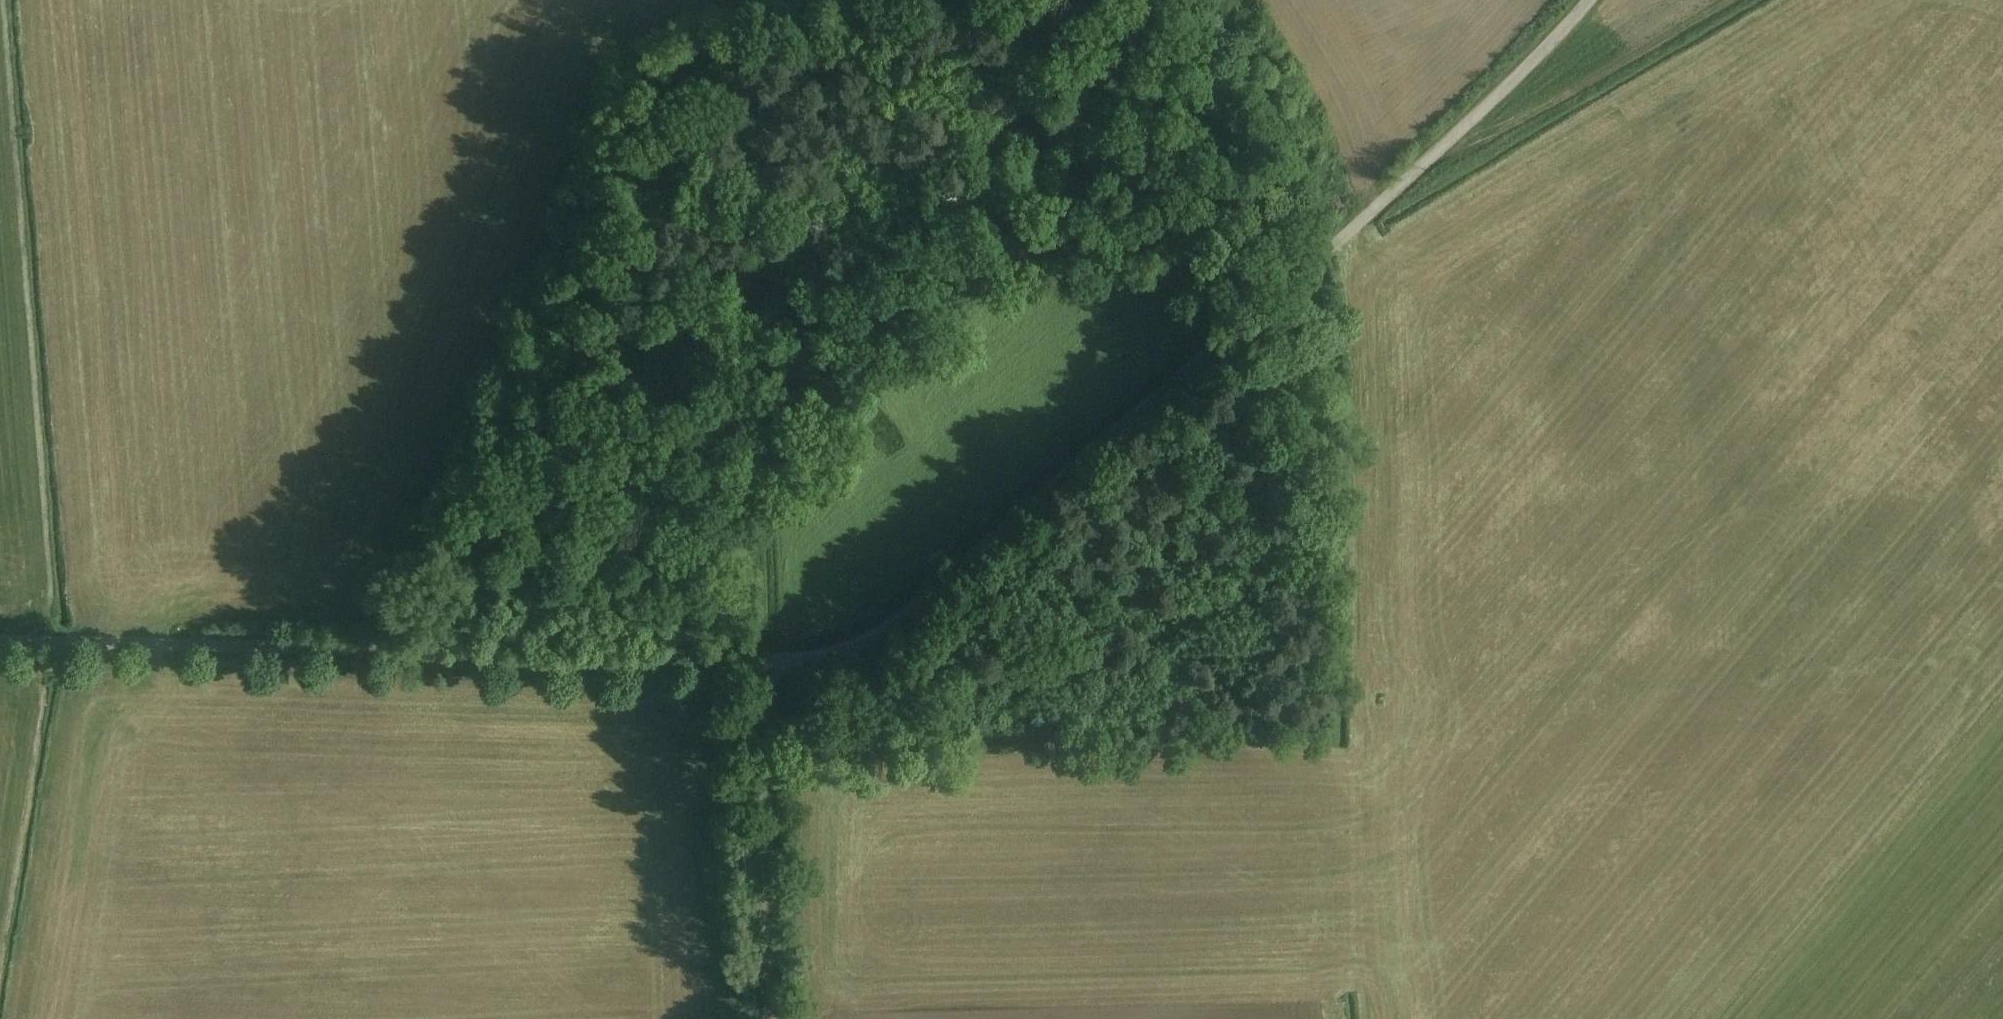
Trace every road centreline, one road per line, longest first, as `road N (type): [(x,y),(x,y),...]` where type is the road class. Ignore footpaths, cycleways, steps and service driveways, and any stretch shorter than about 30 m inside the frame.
road 1 (unclassified): [(768,663),(882,621),(964,568),(1453,139),(1589,0)]
road 2 (unclassified): [(768,663),(0,638)]
road 3 (unclassified): [(768,663),(776,1018)]

